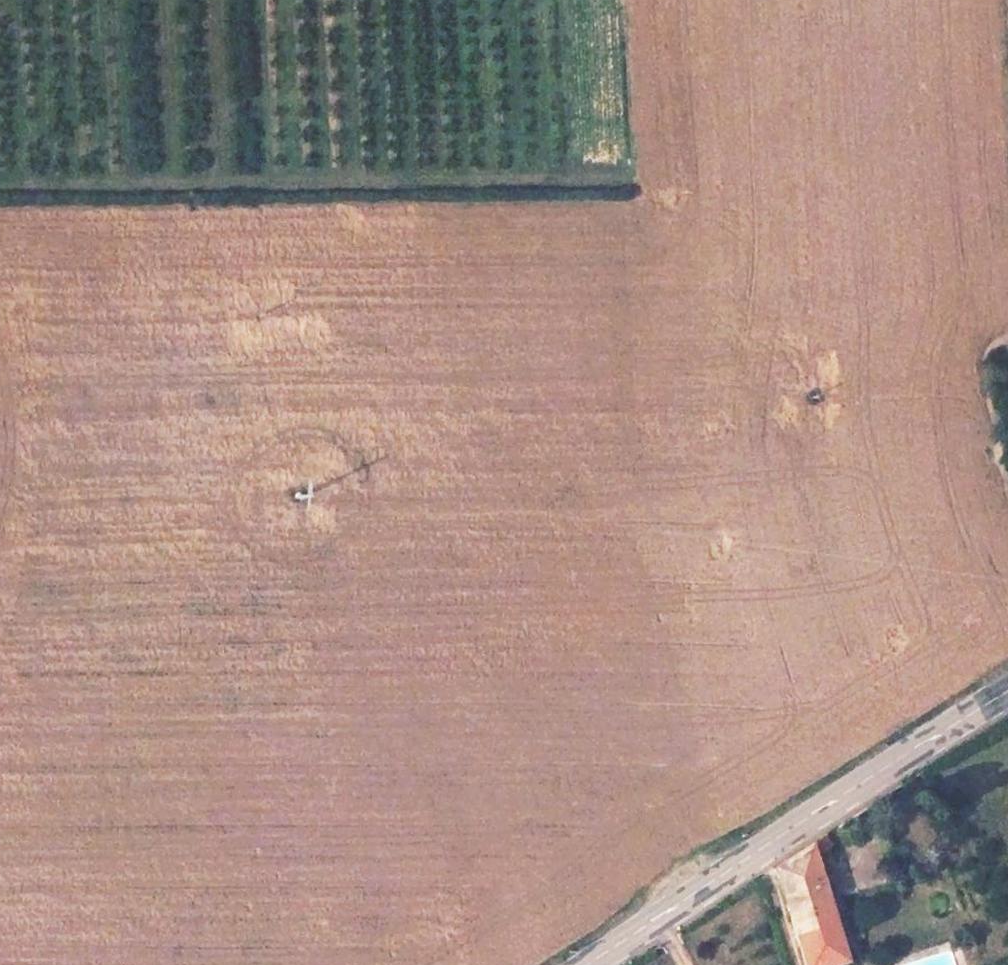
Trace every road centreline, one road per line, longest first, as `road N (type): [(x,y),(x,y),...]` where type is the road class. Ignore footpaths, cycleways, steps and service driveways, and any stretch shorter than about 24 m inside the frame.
road 1 (secondary): [(591,964),(1007,694)]

